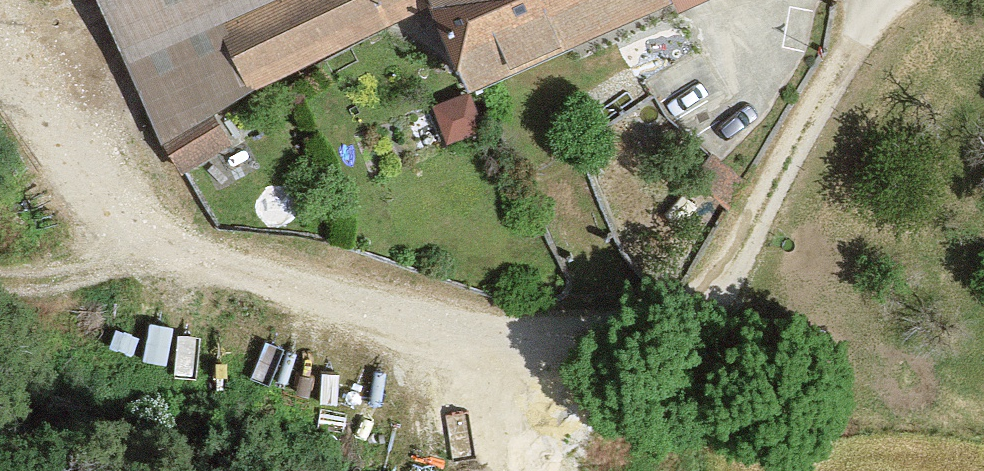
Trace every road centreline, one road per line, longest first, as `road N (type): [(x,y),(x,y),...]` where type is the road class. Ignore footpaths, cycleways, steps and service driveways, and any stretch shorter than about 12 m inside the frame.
road 1 (track): [(701,308),(583,328),(428,313),(174,260)]
road 2 (track): [(857,45),(701,308),(673,470)]
road 3 (track): [(0,36),(174,260)]
road 4 (track): [(174,260),(0,281)]

